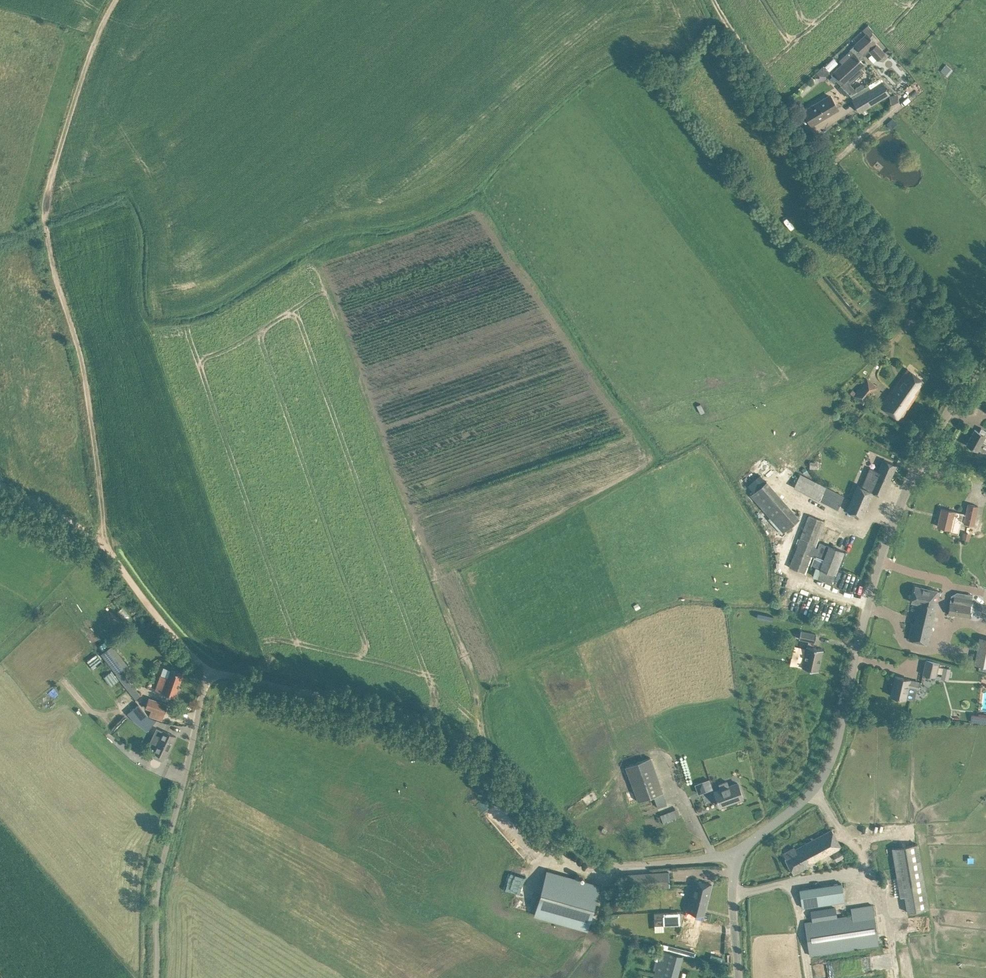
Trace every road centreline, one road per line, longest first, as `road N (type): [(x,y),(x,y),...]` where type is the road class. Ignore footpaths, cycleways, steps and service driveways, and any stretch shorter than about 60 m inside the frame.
road 1 (unclassified): [(736,855),(615,866),(597,860),(458,733),(212,675)]
road 2 (unclassified): [(736,855),(822,778),(900,508),(979,355)]
road 3 (track): [(96,538),(102,519),(87,388),(47,225),(49,184),(120,0)]
road 4 (unclassified): [(157,977),(162,885),(212,675)]
road 5 (unclassified): [(979,355),(798,138)]
road 6 (track): [(212,675),(96,538)]
road 7 (track): [(798,138),(721,0)]
road 8 (unclassified): [(740,977),(736,855)]

